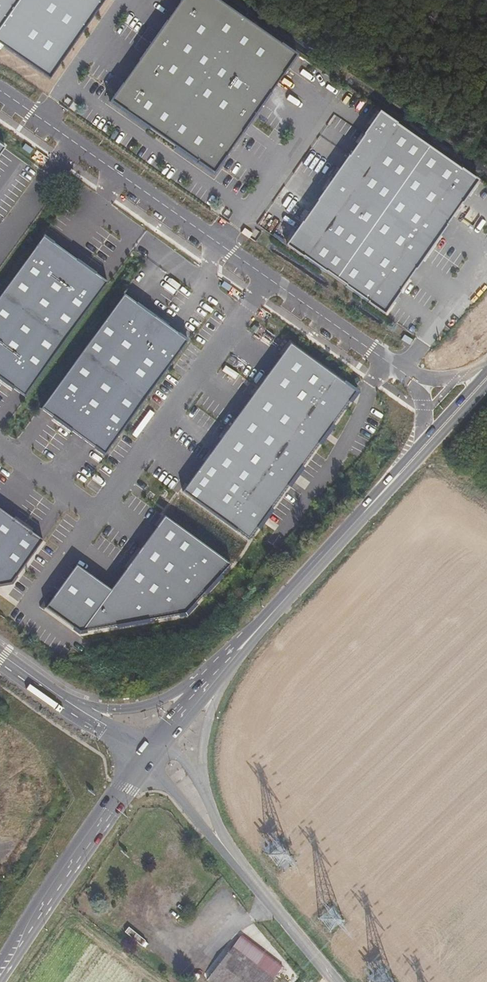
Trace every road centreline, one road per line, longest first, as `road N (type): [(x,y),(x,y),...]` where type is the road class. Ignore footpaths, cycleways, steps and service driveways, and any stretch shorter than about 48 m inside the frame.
road 1 (unclassified): [(399,369),(0,91)]
road 2 (primary): [(211,676),(425,447)]
road 3 (primary): [(0,972),(147,753)]
road 4 (unclassified): [(213,828),(337,981)]
road 5 (primary): [(213,828),(203,759),(211,676)]
road 6 (primary): [(211,676),(180,695),(125,709),(74,707)]

